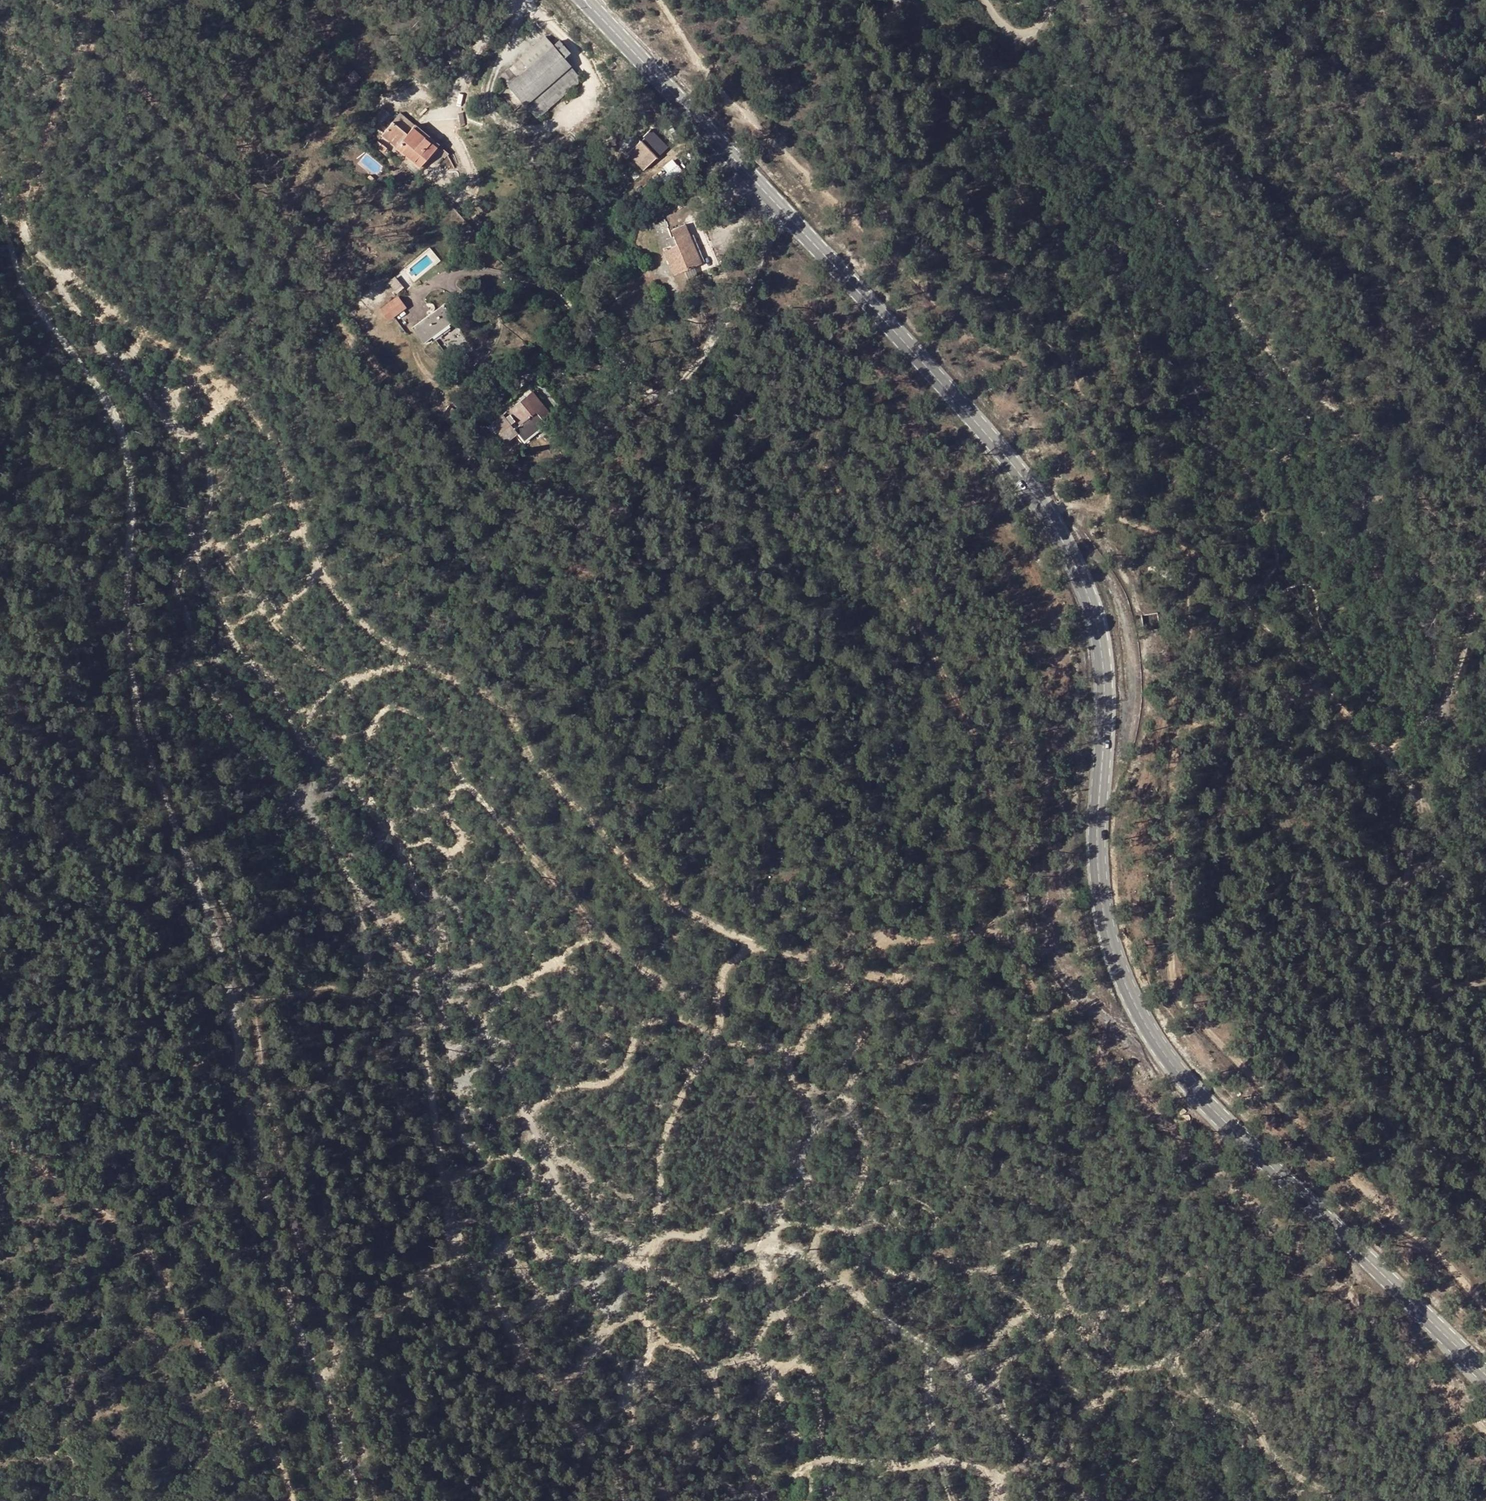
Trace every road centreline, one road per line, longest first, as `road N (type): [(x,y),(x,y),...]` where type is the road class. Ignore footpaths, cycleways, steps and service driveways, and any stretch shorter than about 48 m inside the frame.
road 1 (track): [(757,947),(889,980),(899,967),(878,946),(882,938),(1008,926),(992,794),(971,725),(828,467),(780,472),(647,559),(610,570),(578,562),(493,493),(123,61),(84,53),(70,66),(24,213),(39,256),(240,395),(279,455),(305,540),(341,602),(400,651),(501,706),(527,753),(667,900)]
road 2 (primary): [(583,0),(958,393),(1038,496),(1075,557),(1104,658),(1100,897),(1130,994),(1182,1072),(1485,1372)]
road 3 (track): [(622,1500),(467,1255),(442,1185),(405,956),(280,774),(202,683),(170,581),(207,520),(207,462),(197,439),(158,413),(93,340),(94,316),(104,303)]
road 4 (track): [(0,200),(20,279),(126,443),(139,736),(203,903),(307,1347),(355,1500)]
road 5 (track): [(196,663),(153,684),(153,697),(246,979),(289,1204),(381,1500)]
road 6 (track): [(293,501),(222,546),(272,620),(333,676),(425,718),(469,788),(624,959),(685,1000),(715,1039),(795,1054)]
road 7 (track): [(1485,1310),(1445,1261),(1323,1151),(1175,988),(1174,794),(1183,733),(1318,686)]
road 8 (track): [(1448,687),(1380,542),(1364,527),(1369,482),(1354,432),(1335,408),(1275,366),(1198,259),(1152,251),(1128,261),(1119,283),(1145,391),(1213,443)]
road 9 (track): [(667,900),(757,947),(720,974),(715,1039),(669,1129),(658,1173),(663,1233),(756,1248),(822,1405),(826,1500)]
road 10 (track): [(850,972),(848,1001),(801,1036),(791,1065),(813,1117),(756,1248),(806,1262),(976,1373),(1057,1469),(1099,1500)]
road 11 (track): [(1485,1432),(1053,1014),(1033,989),(1008,926)]
road 12 (track): [(1338,1500),(1277,1460),(1177,1372),(1151,1362),(1112,1374),(991,1270),(968,1269),(806,1191),(795,1162)]
road 13 (track): [(658,0),(751,120),(967,335),(1098,403),(1155,398)]
road 14 (track): [(1432,717),(1391,711),(1346,689),(1310,586),(1264,590),(1275,565),(1248,475),(1213,443),(1193,385),(1128,261)]
road 15 (track): [(0,1132),(161,1266),(228,1394),(281,1467),(292,1500)]
road 16 (track): [(658,1250),(585,1220),(554,1185),(519,1098),(468,1014),(407,928),(372,909)]
road 17 (track): [(366,1460),(382,1449),(394,1404),(463,1342),(484,1353),(495,1373),(466,1436),(512,1425),(522,1413),(513,1362),(522,1342)]
road 18 (track): [(1318,686),(1231,586),(1161,529),(1073,504),(1047,511)]
road 19 (track): [(744,1500),(757,1388),(753,1369),(721,1314),(652,1269),(663,1233)]
road 20 (track): [(1485,873),(1318,686)]
road 21 (track): [(1283,1232),(1264,1233),(1234,1261),(1163,1279),(1143,1303),(1103,1316),(1072,1342)]
road 22 (track): [(1013,33),(995,66),(999,108),(1022,198),(1050,241)]
road 23 (track): [(527,1118),(547,1094),(604,1083),(624,1067),(635,1029),(649,1019),(698,1018)]
road 24 (track): [(928,232),(1008,260),(1035,241),(1059,241),(1104,242),(1128,261)]
road 25 (track): [(1485,572),(1439,711),(1399,740),(1378,744)]
road 26 (track): [(997,352),(1012,373),(1062,404),(1084,432),(1107,473),(1107,513)]
road 27 (track): [(813,1117),(846,1115),(860,1129),(866,1160),(861,1191),(806,1262)]
road 28 (track): [(755,1352),(768,1322),(832,1281),(819,1354),(806,1366)]
road 29 (track): [(652,1269),(646,1367),(590,1448)]
road 30 (track): [(262,1092),(320,1084),(421,1029)]
road 31 (track): [(806,1366),(755,1352),(705,1371),(694,1355),(651,1343)]
road 32 (track): [(600,933),(494,993),(481,1035)]
road 33 (track): [(1485,139),(1420,0)]
road 34 (track): [(1008,260),(1015,298),(1078,393)]
road 35 (track): [(649,1313),(604,1334),(583,1368),(553,1390)]

